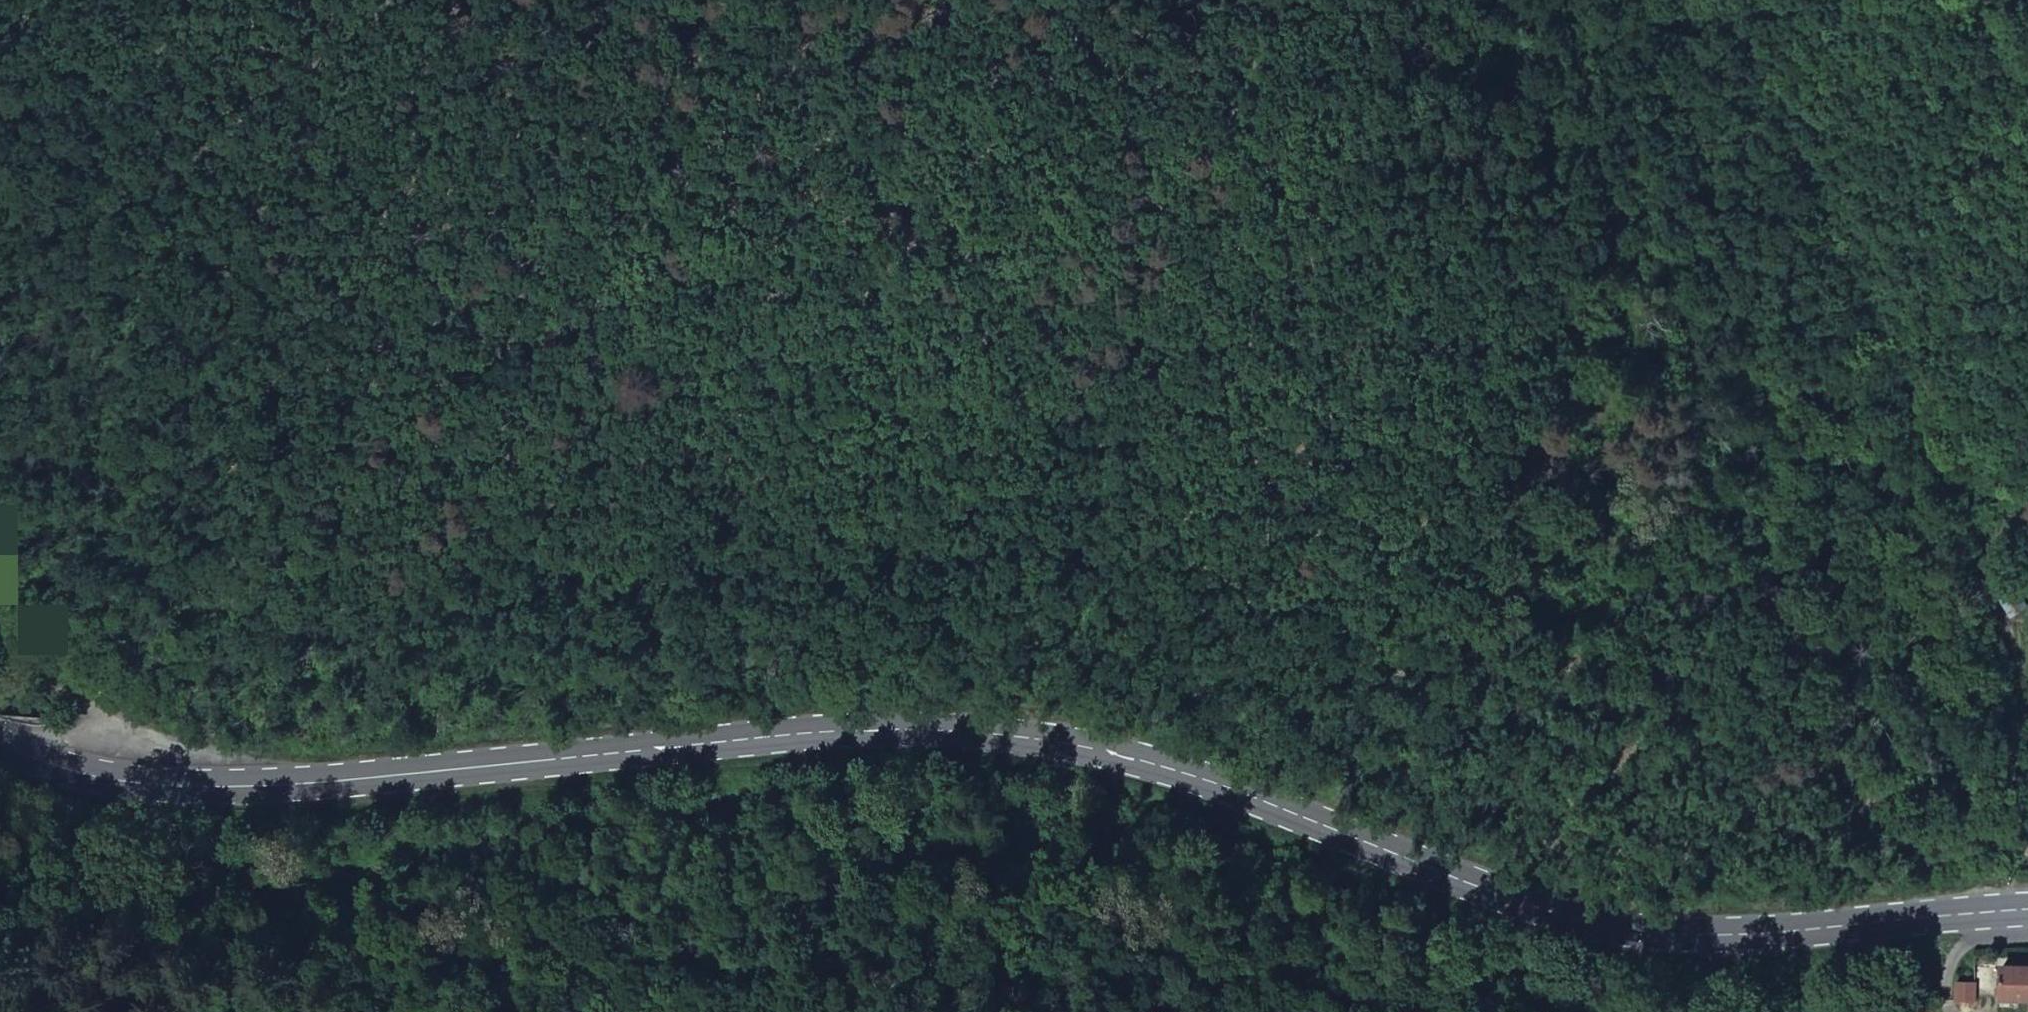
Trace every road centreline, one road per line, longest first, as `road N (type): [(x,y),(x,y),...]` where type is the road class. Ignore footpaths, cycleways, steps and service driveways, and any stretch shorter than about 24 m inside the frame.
road 1 (primary): [(0,745),(119,784),(250,788),(790,735),(983,732),(1168,766),(1583,923),(1753,936),(2027,910)]
road 2 (track): [(1998,911),(2013,771),(1986,686),(1899,500),(1901,428),(1912,391)]

